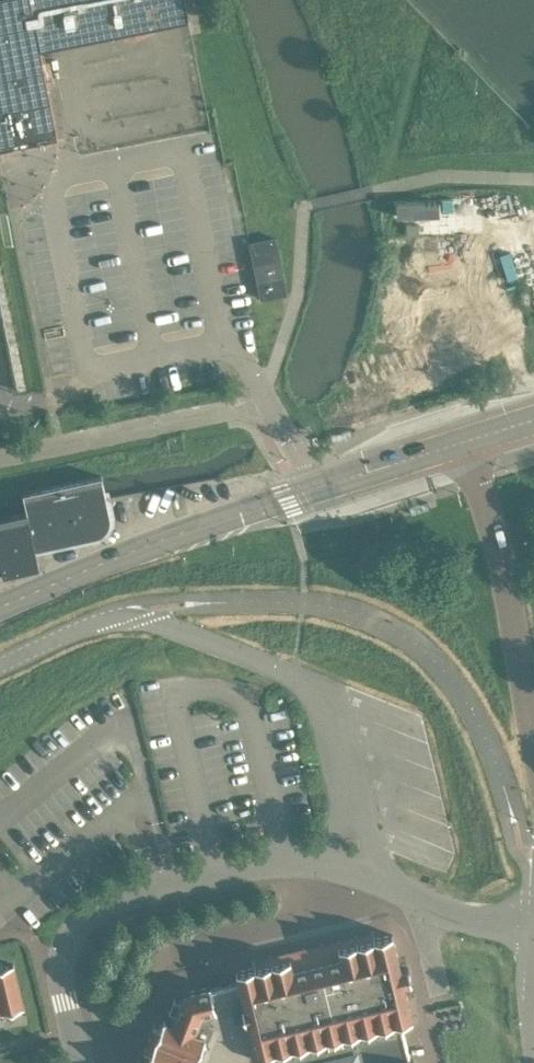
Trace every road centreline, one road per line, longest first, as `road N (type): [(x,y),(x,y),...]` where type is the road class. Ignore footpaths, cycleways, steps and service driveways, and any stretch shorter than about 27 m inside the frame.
road 1 (unclassified): [(0,662),(87,620),(132,612),(294,669),(329,699),(352,803),(378,868),(456,909),(533,925)]
road 2 (secondary): [(0,601),(204,520),(468,437)]
road 3 (unclassified): [(533,722),(504,561),(468,437)]

